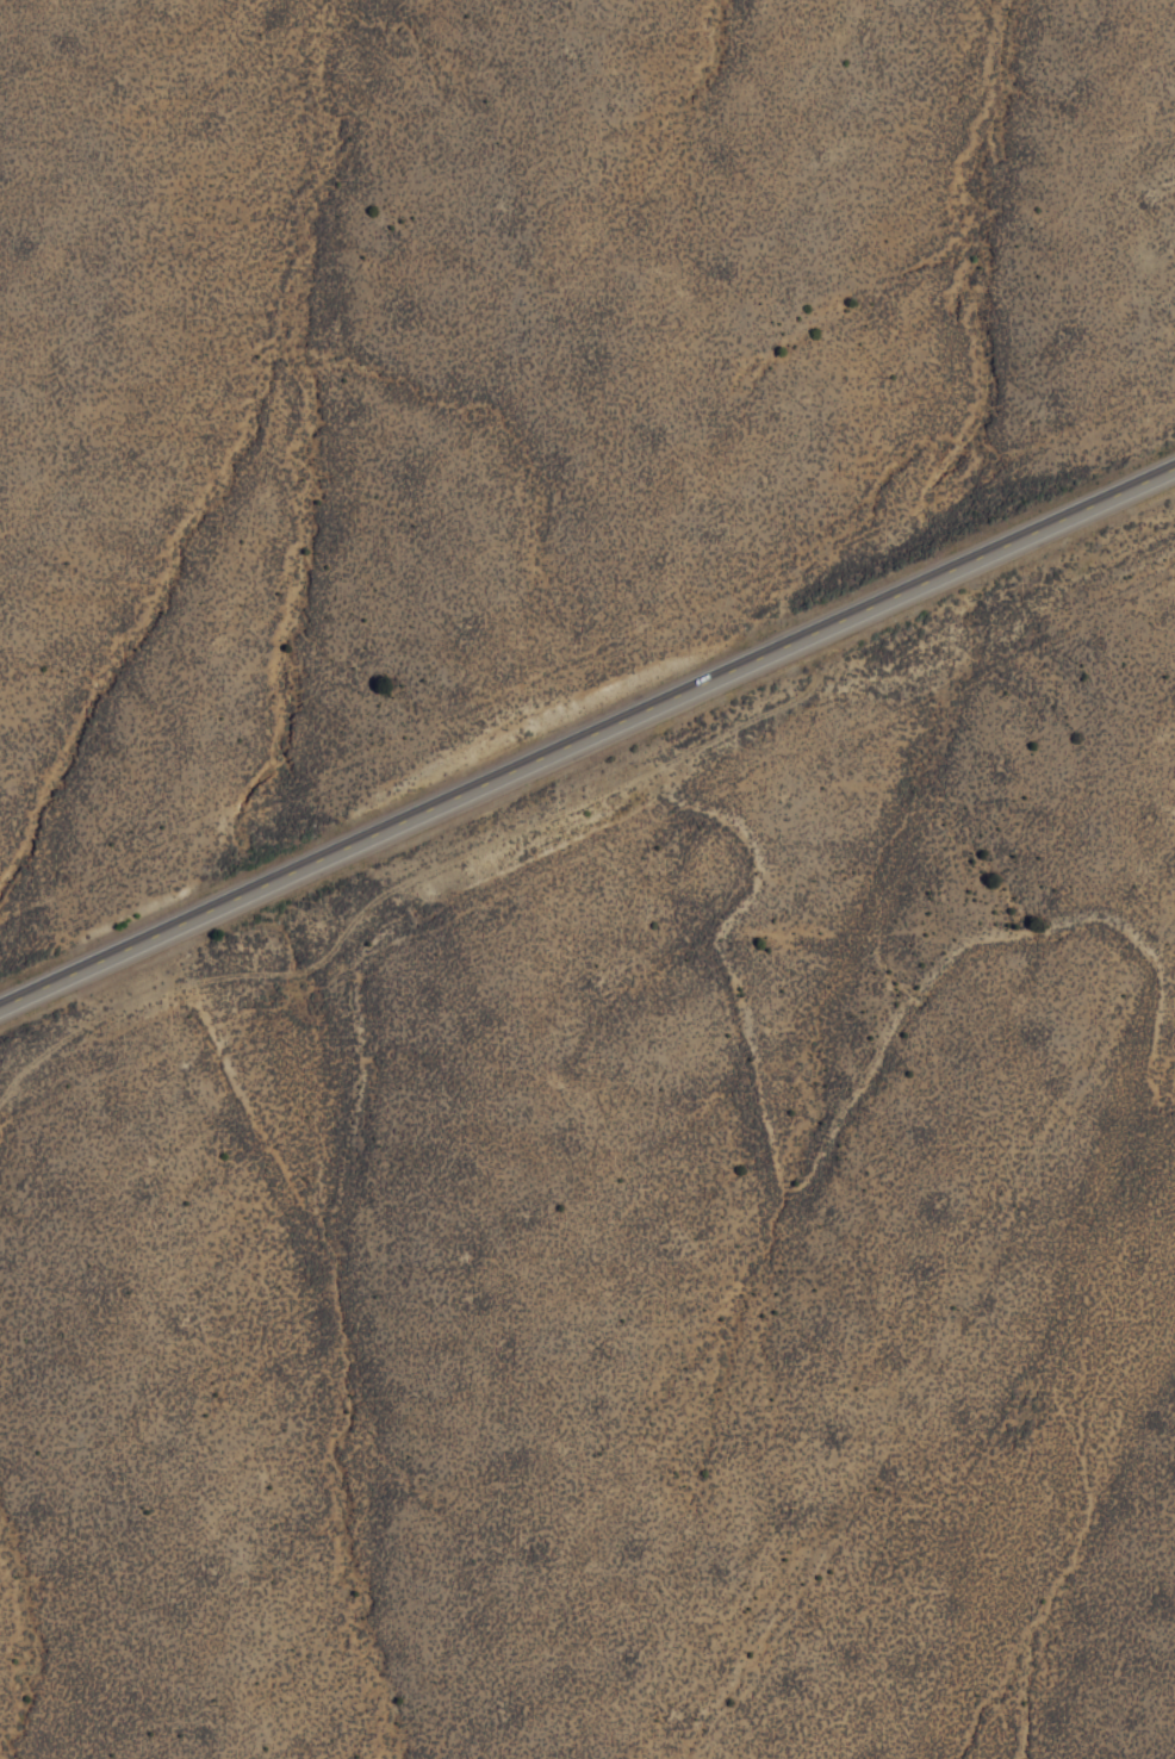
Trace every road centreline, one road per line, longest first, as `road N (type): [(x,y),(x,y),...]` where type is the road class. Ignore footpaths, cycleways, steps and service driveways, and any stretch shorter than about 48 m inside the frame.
road 1 (trunk): [(0,1006),(1174,467)]

